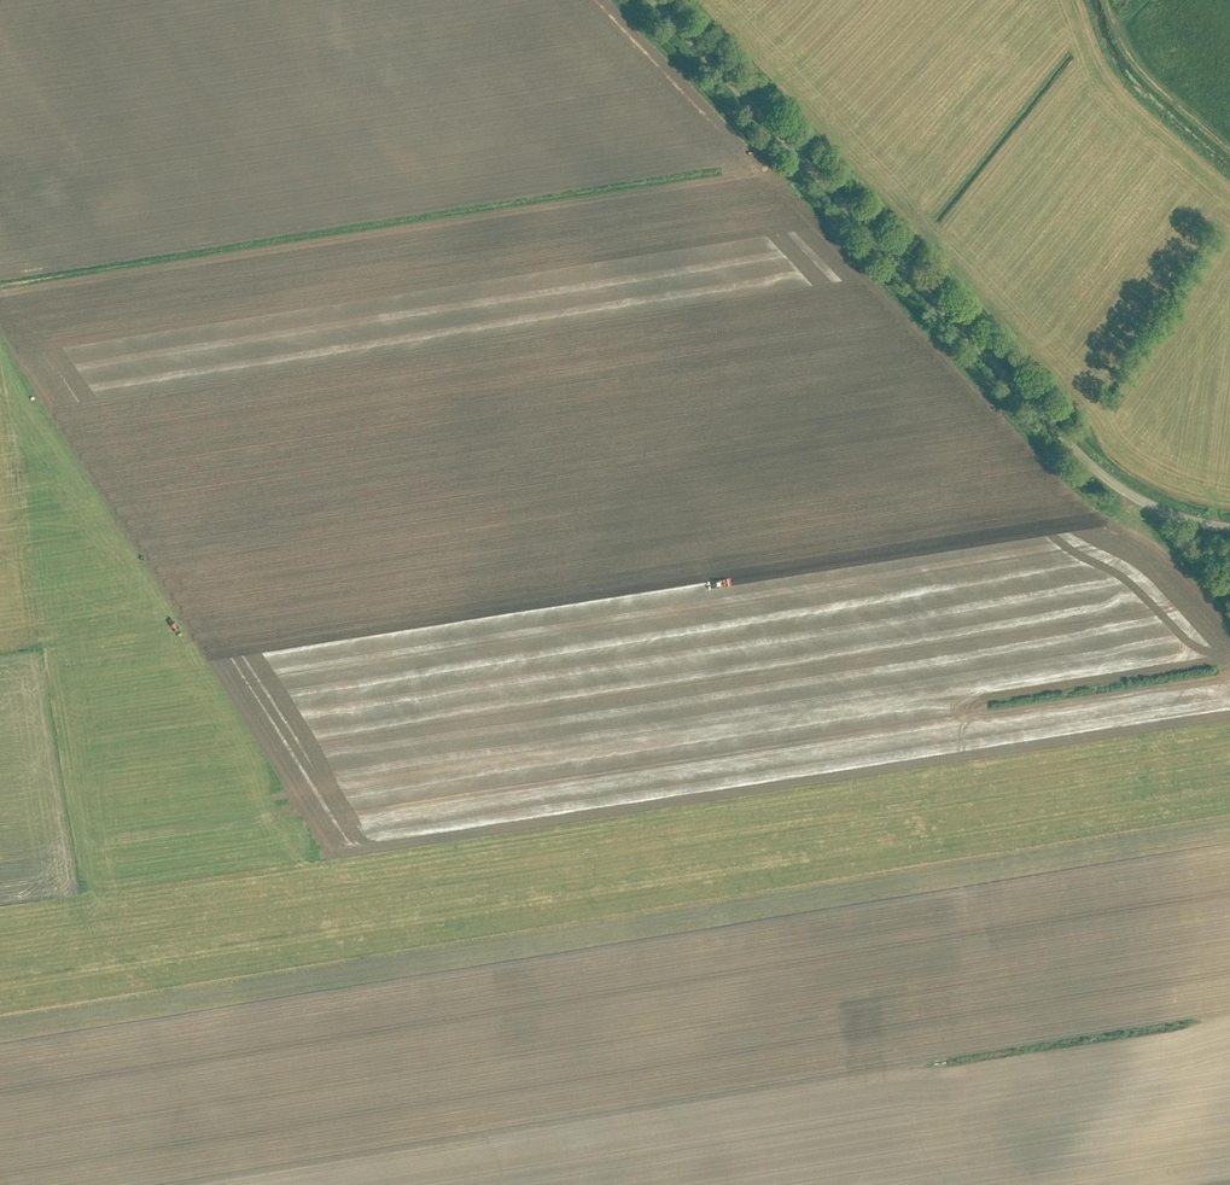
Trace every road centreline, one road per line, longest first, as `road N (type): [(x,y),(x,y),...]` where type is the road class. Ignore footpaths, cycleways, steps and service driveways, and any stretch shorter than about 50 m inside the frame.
road 1 (unclassified): [(1229,526),(1133,496),(1088,461),(654,0)]

